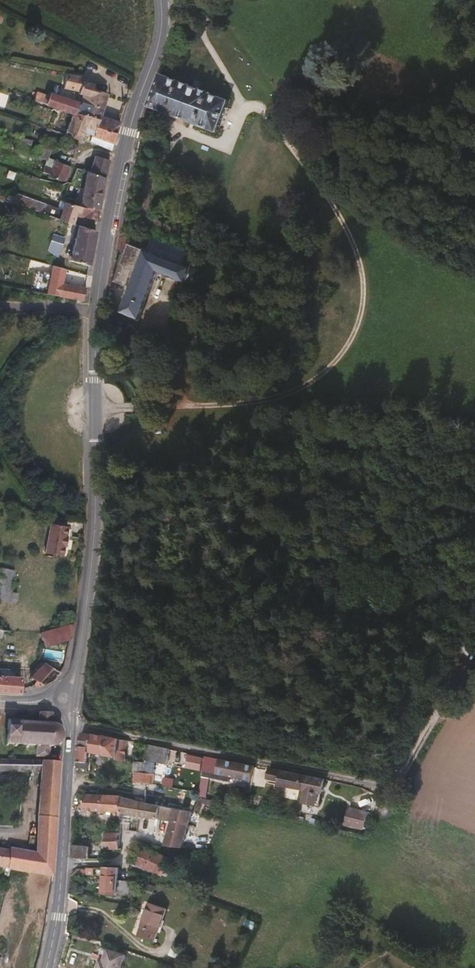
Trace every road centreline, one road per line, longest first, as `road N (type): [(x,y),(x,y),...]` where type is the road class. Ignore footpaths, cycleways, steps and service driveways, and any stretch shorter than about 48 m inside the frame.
road 1 (tertiary): [(96,311),(93,547),(79,658),(63,696)]
road 2 (residential): [(71,725),(385,784)]
road 3 (tertiary): [(160,0),(160,35),(116,192),(96,311)]
road 4 (tertiary): [(71,725),(62,878),(46,967)]
road 5 (track): [(385,784),(402,773),(458,673),(474,664)]

